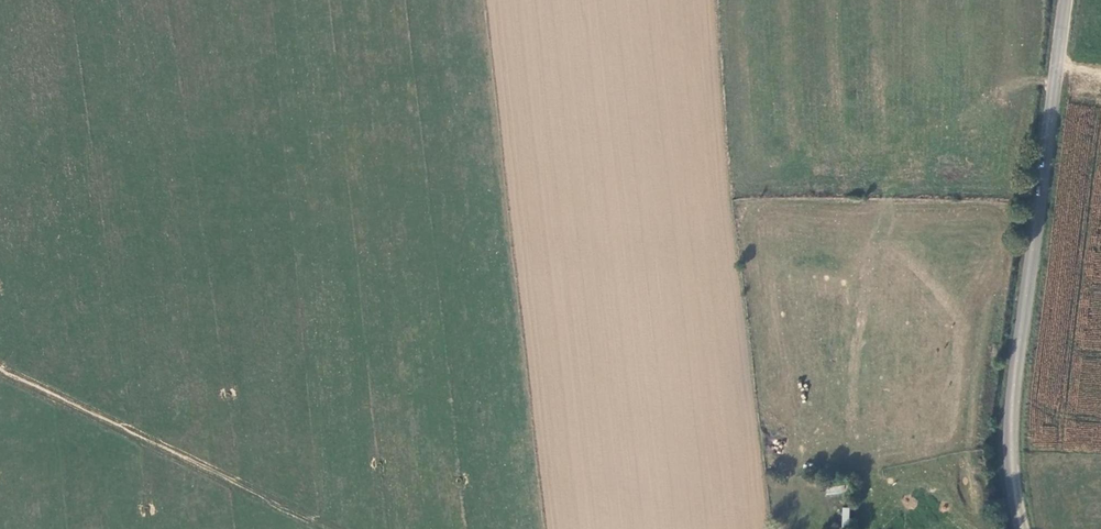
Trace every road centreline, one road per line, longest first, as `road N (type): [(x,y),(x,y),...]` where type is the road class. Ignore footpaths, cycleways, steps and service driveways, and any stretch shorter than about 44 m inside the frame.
road 1 (tertiary): [(1064,0),(1010,404),(1021,528)]

